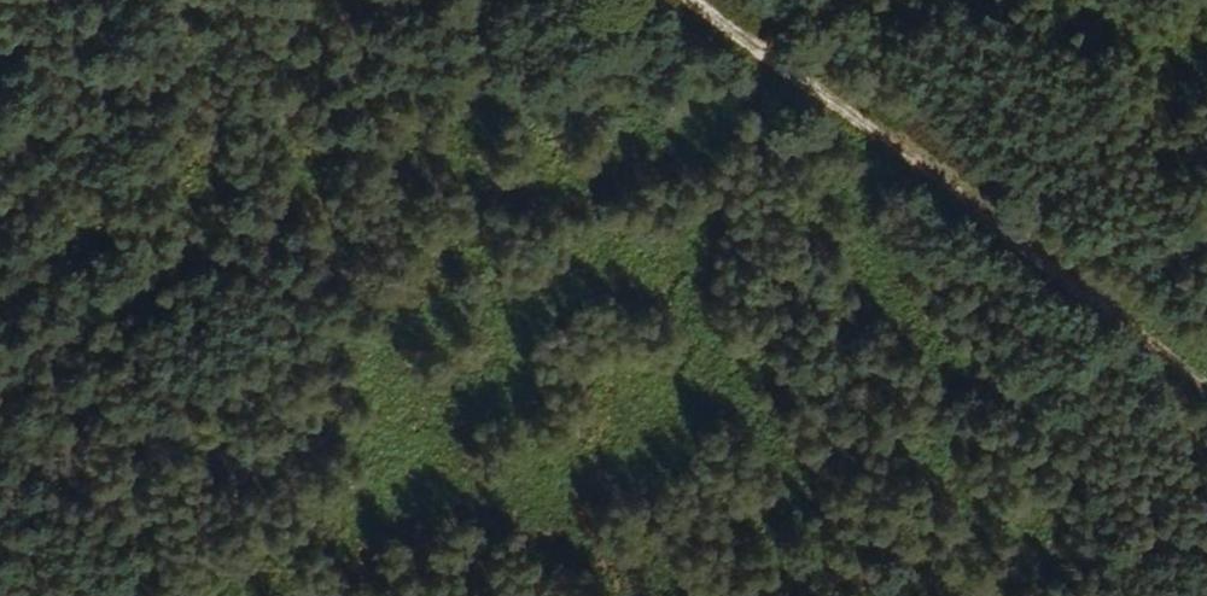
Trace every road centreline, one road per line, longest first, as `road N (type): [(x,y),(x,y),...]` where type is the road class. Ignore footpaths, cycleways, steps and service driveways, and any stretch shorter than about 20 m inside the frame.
road 1 (track): [(1206,389),(671,0)]

